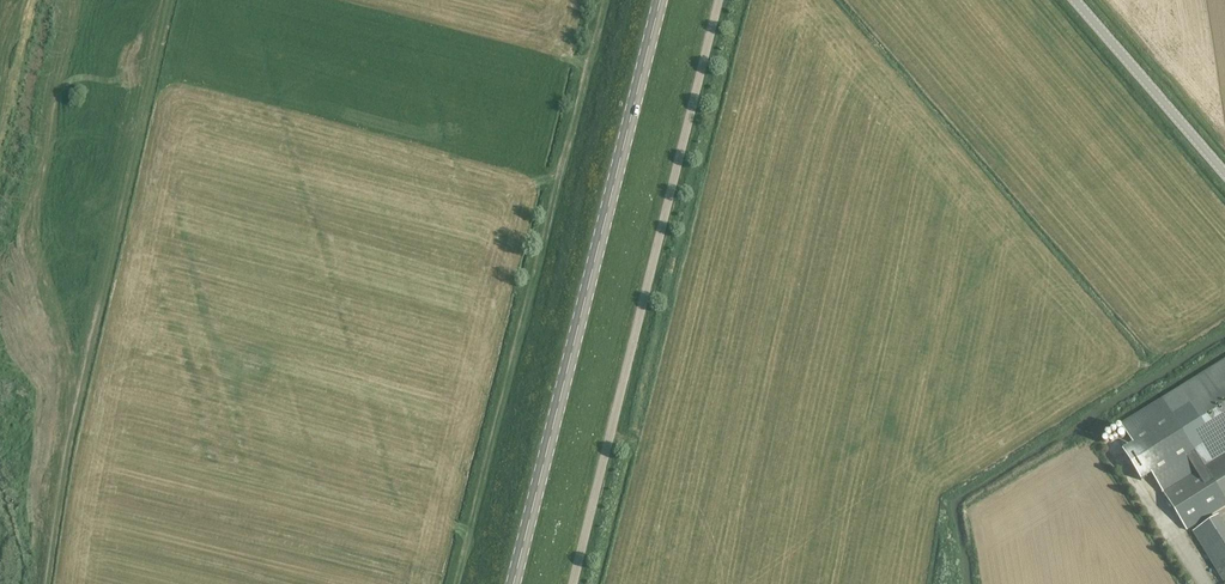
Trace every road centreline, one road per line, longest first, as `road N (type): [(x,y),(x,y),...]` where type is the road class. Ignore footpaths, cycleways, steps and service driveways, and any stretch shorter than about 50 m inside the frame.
road 1 (secondary): [(511,583),(657,0)]
road 2 (unclassified): [(572,583),(718,0)]
road 3 (track): [(604,0),(459,583)]
road 4 (unclassified): [(1224,173),(1073,0)]

